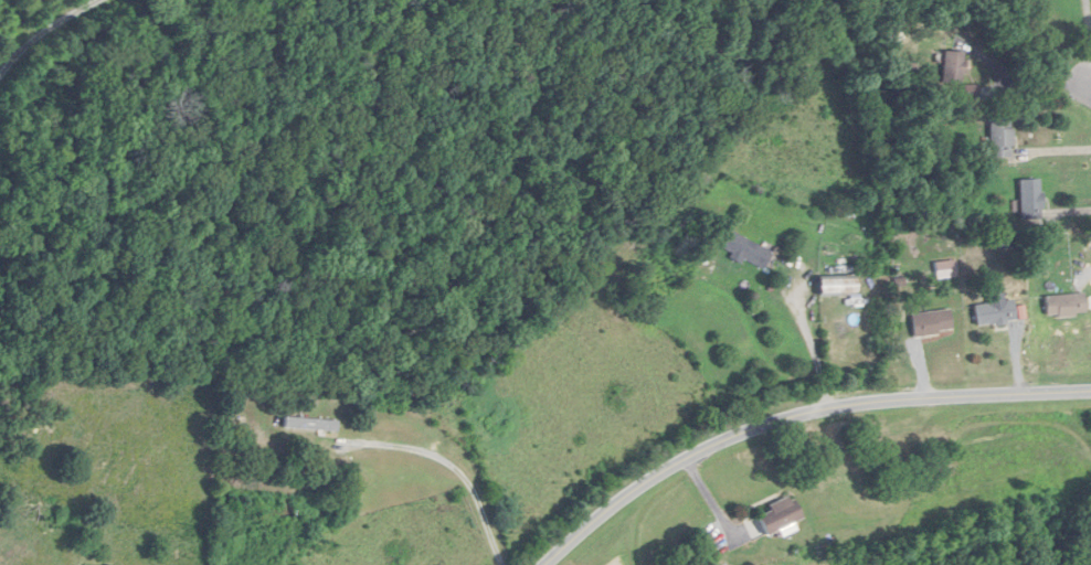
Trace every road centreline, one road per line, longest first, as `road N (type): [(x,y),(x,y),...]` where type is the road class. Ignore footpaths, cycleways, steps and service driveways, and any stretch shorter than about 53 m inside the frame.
road 1 (residential): [(549,564),(642,490),(753,430),(846,405),(1090,391)]

